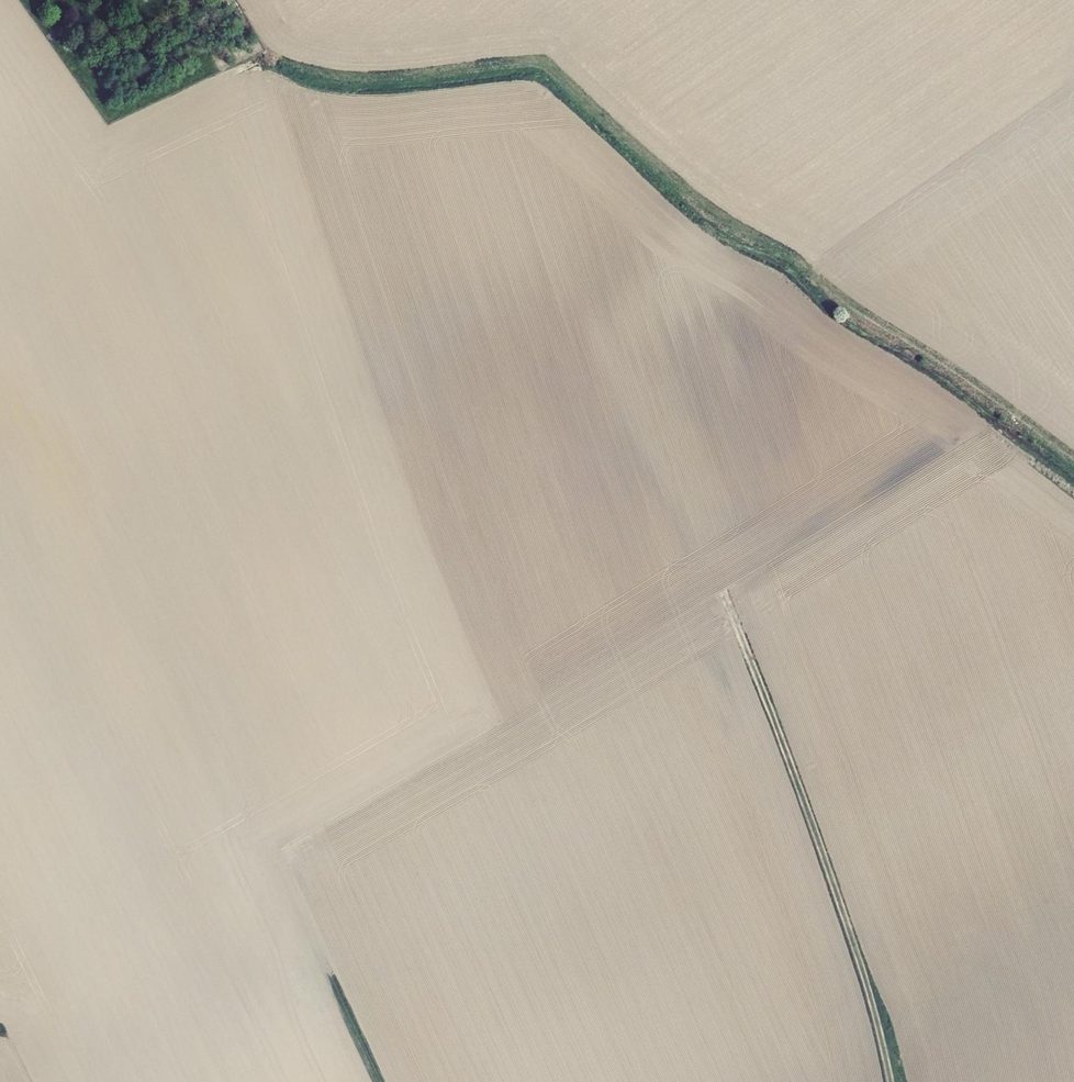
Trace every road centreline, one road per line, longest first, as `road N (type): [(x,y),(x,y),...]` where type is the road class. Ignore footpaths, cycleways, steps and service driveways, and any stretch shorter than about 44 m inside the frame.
road 1 (track): [(722,589),(862,957),(890,1081)]

